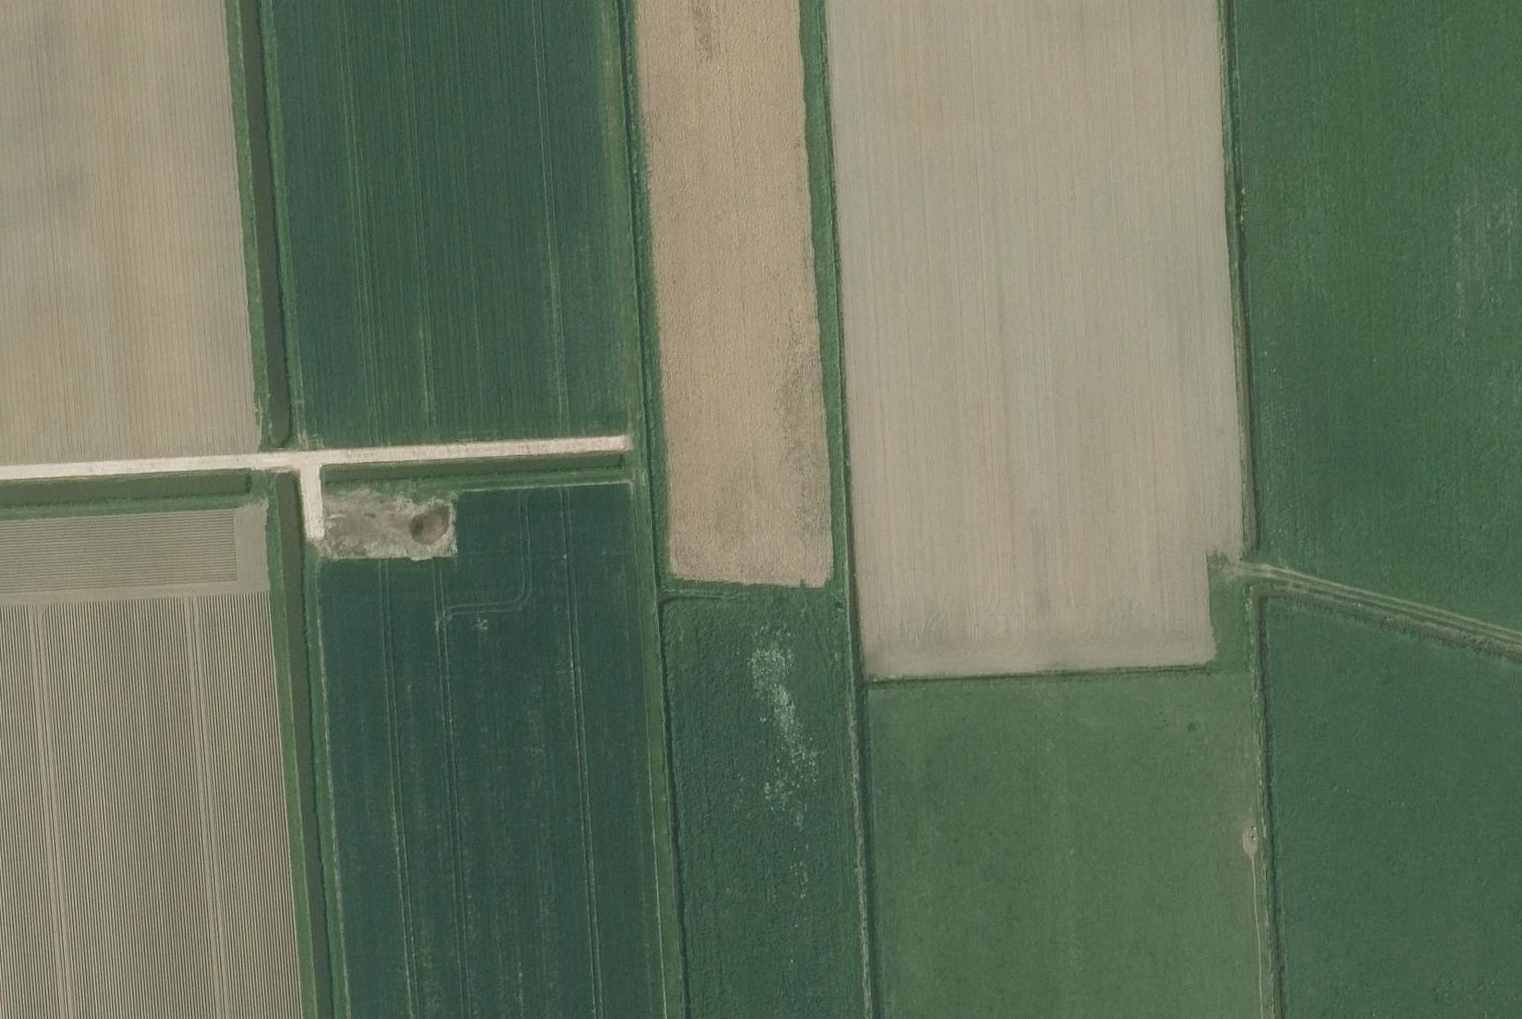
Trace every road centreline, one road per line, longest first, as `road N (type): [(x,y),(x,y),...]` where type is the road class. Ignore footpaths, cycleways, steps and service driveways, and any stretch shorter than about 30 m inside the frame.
road 1 (track): [(0,473),(631,443),(633,487)]
road 2 (track): [(0,528),(245,517),(267,506),(264,460)]
road 3 (track): [(1521,641),(1359,599)]

